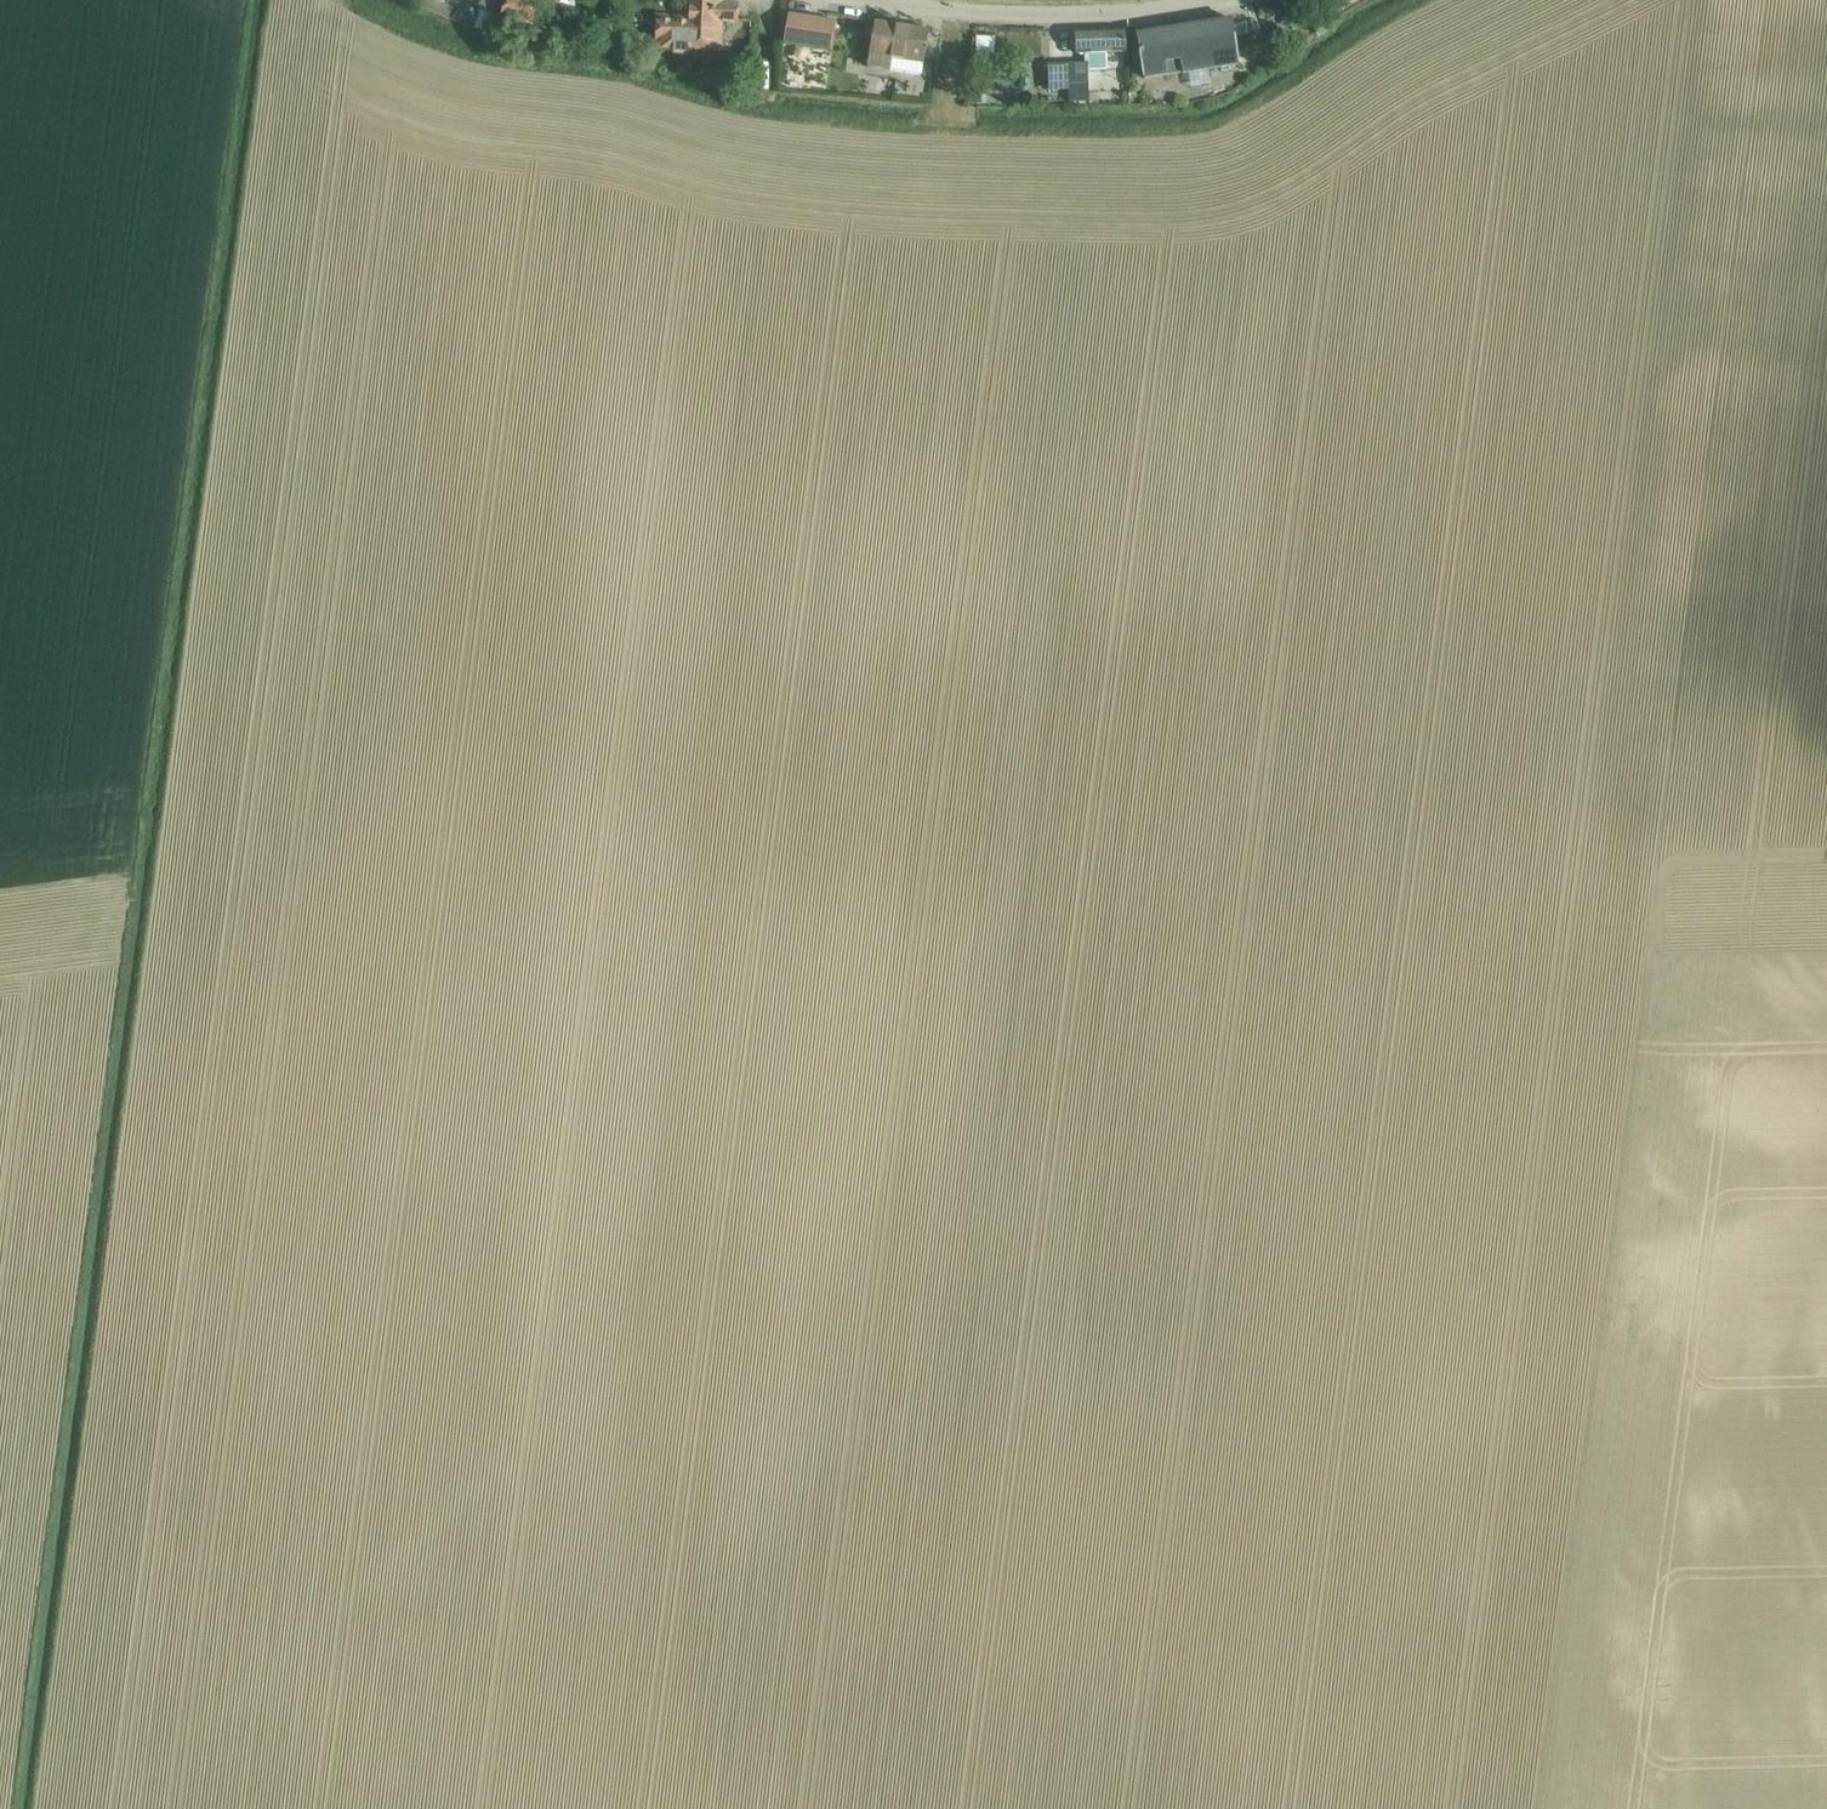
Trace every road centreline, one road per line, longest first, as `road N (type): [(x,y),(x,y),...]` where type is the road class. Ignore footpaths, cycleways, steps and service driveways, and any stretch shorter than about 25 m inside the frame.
road 1 (unclassified): [(855,0),(1048,15),(1163,14),(1224,0)]

